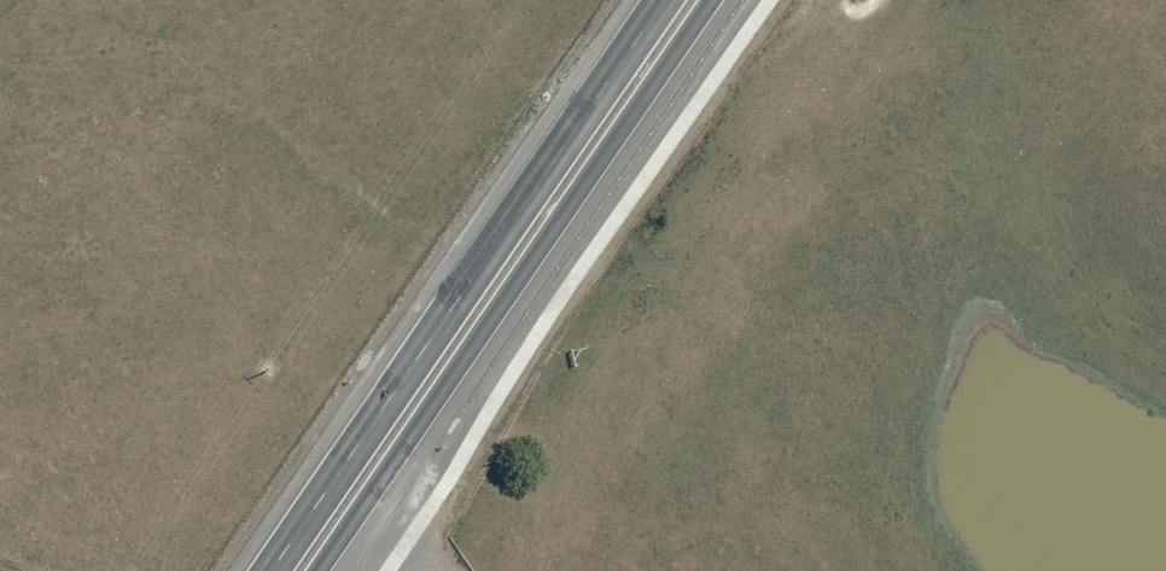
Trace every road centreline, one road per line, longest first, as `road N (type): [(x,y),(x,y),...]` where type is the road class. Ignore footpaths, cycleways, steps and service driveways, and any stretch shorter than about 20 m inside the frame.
road 1 (trunk): [(722,0),(326,570)]
road 2 (trunk): [(273,570),(666,0)]

